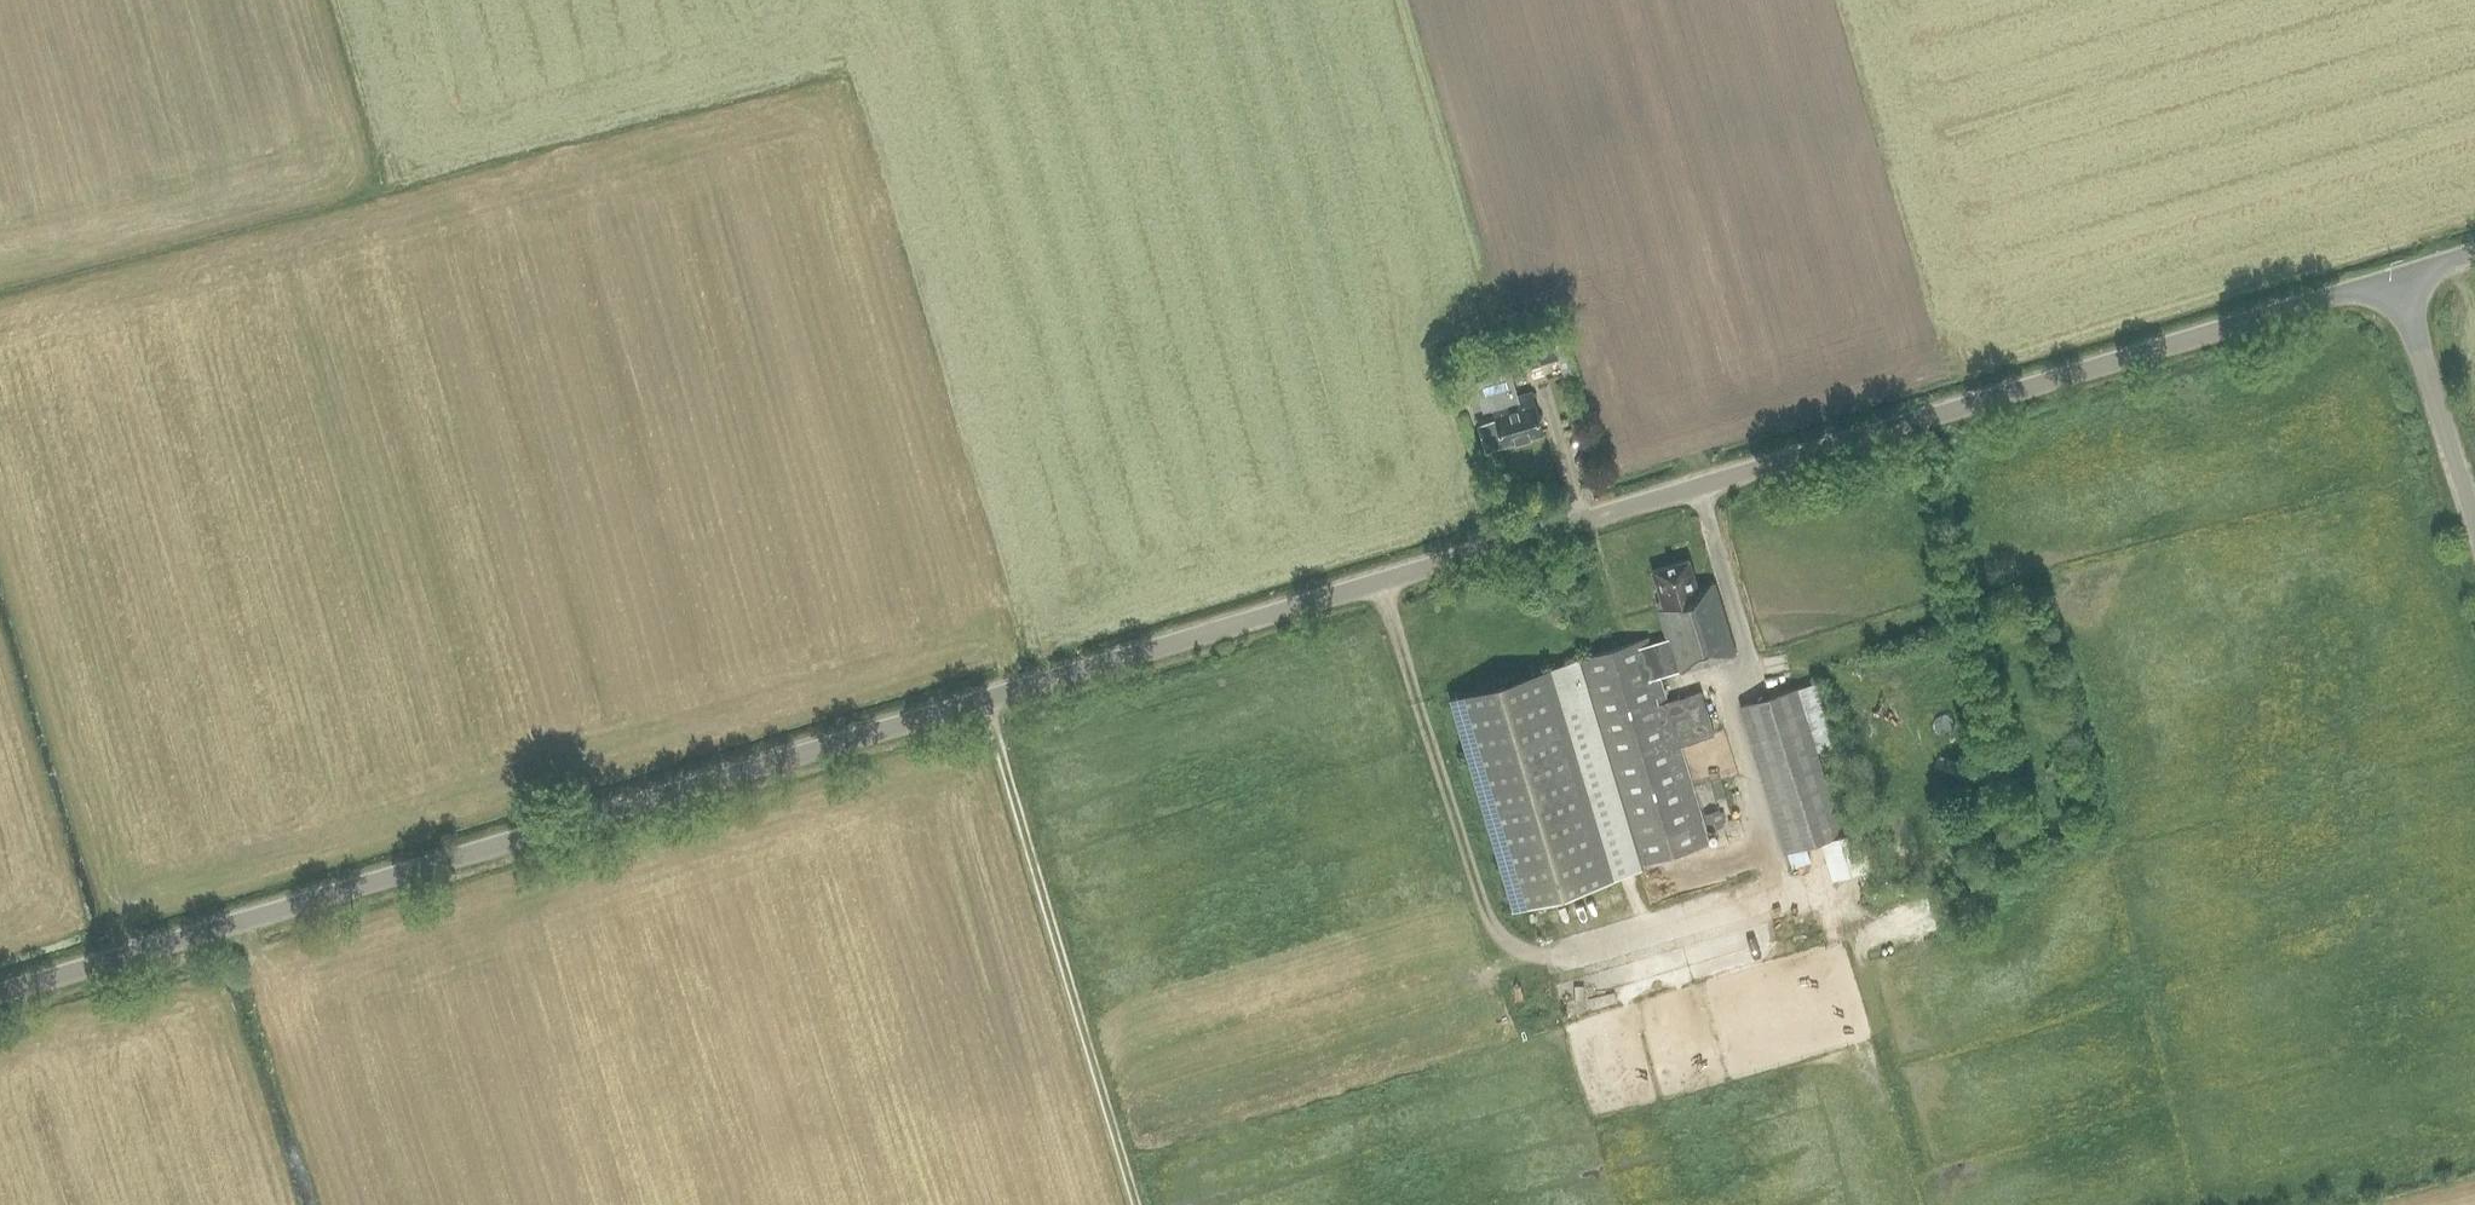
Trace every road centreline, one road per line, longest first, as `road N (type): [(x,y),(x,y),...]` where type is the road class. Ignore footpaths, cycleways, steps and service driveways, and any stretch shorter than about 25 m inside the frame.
road 1 (tertiary): [(0,992),(2399,275)]
road 2 (track): [(1137,1204),(983,698)]
road 3 (unclassified): [(2474,514),(2399,275)]

